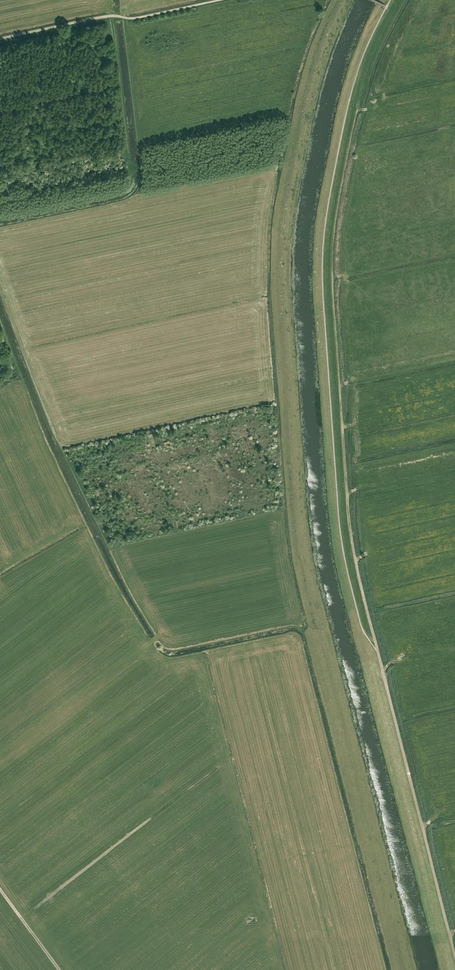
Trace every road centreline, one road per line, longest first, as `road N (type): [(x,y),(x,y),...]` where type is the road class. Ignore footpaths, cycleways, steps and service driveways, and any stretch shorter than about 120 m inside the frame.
road 1 (unclassified): [(454,953),(356,561)]

